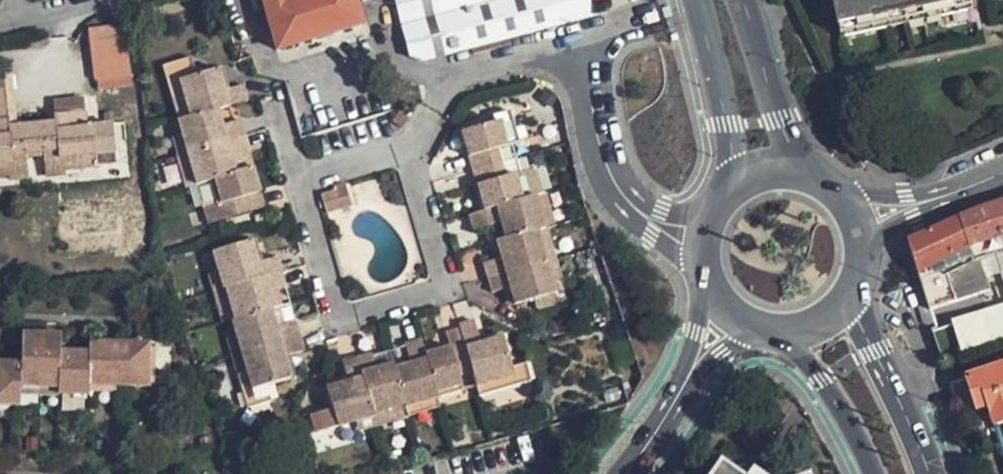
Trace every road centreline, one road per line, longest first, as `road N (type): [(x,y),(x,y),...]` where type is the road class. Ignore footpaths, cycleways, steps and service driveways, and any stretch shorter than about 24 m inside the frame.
road 1 (tertiary): [(935,473),(851,298)]
road 2 (tertiary): [(695,0),(736,187)]
road 3 (tertiary): [(805,174),(741,0)]
road 4 (tertiary): [(787,333),(823,379),(875,473)]

